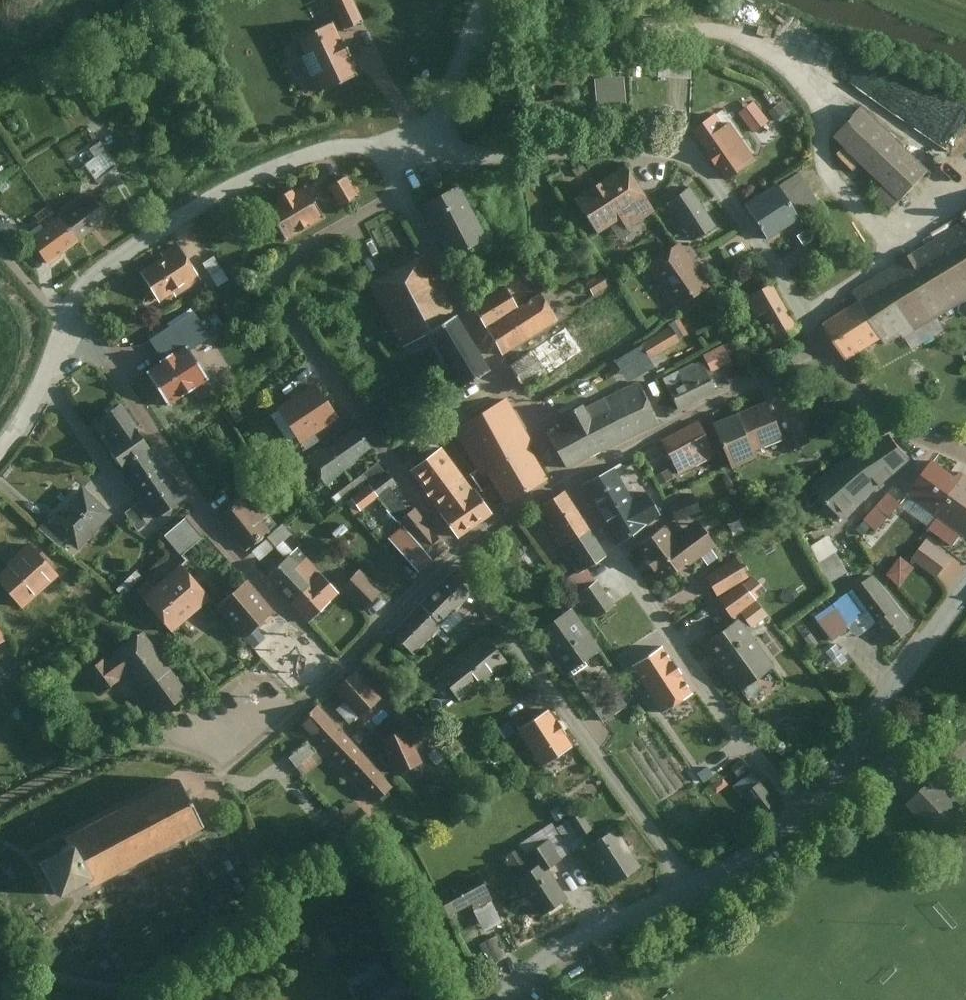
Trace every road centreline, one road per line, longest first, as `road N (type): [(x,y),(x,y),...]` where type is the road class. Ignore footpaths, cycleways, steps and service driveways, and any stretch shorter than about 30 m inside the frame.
road 1 (residential): [(429,154),(616,147),(692,158),(713,172),(824,353)]
road 2 (residential): [(400,195),(292,262),(284,297),(455,554)]
road 3 (residential): [(560,482),(798,821)]
road 4 (residential): [(455,554),(684,877)]
road 5 (residential): [(67,320),(106,267),(262,174),(325,151),(390,155)]
road 6 (residential): [(67,320),(119,379),(222,539),(266,590)]
road 7 (residential): [(400,195),(560,482)]
road 8 (residential): [(455,554),(230,765)]
road 9 (residential): [(824,353),(560,482)]
road 10 (residential): [(965,593),(798,821)]
road 11 (residential): [(509,999),(595,929),(684,877)]
road 12 (residential): [(824,353),(870,410),(965,458)]
road 13 (unclassified): [(485,0),(429,154)]
road 14 (residential): [(0,457),(54,366),(67,320)]
road 15 (residential): [(560,482),(455,554)]

